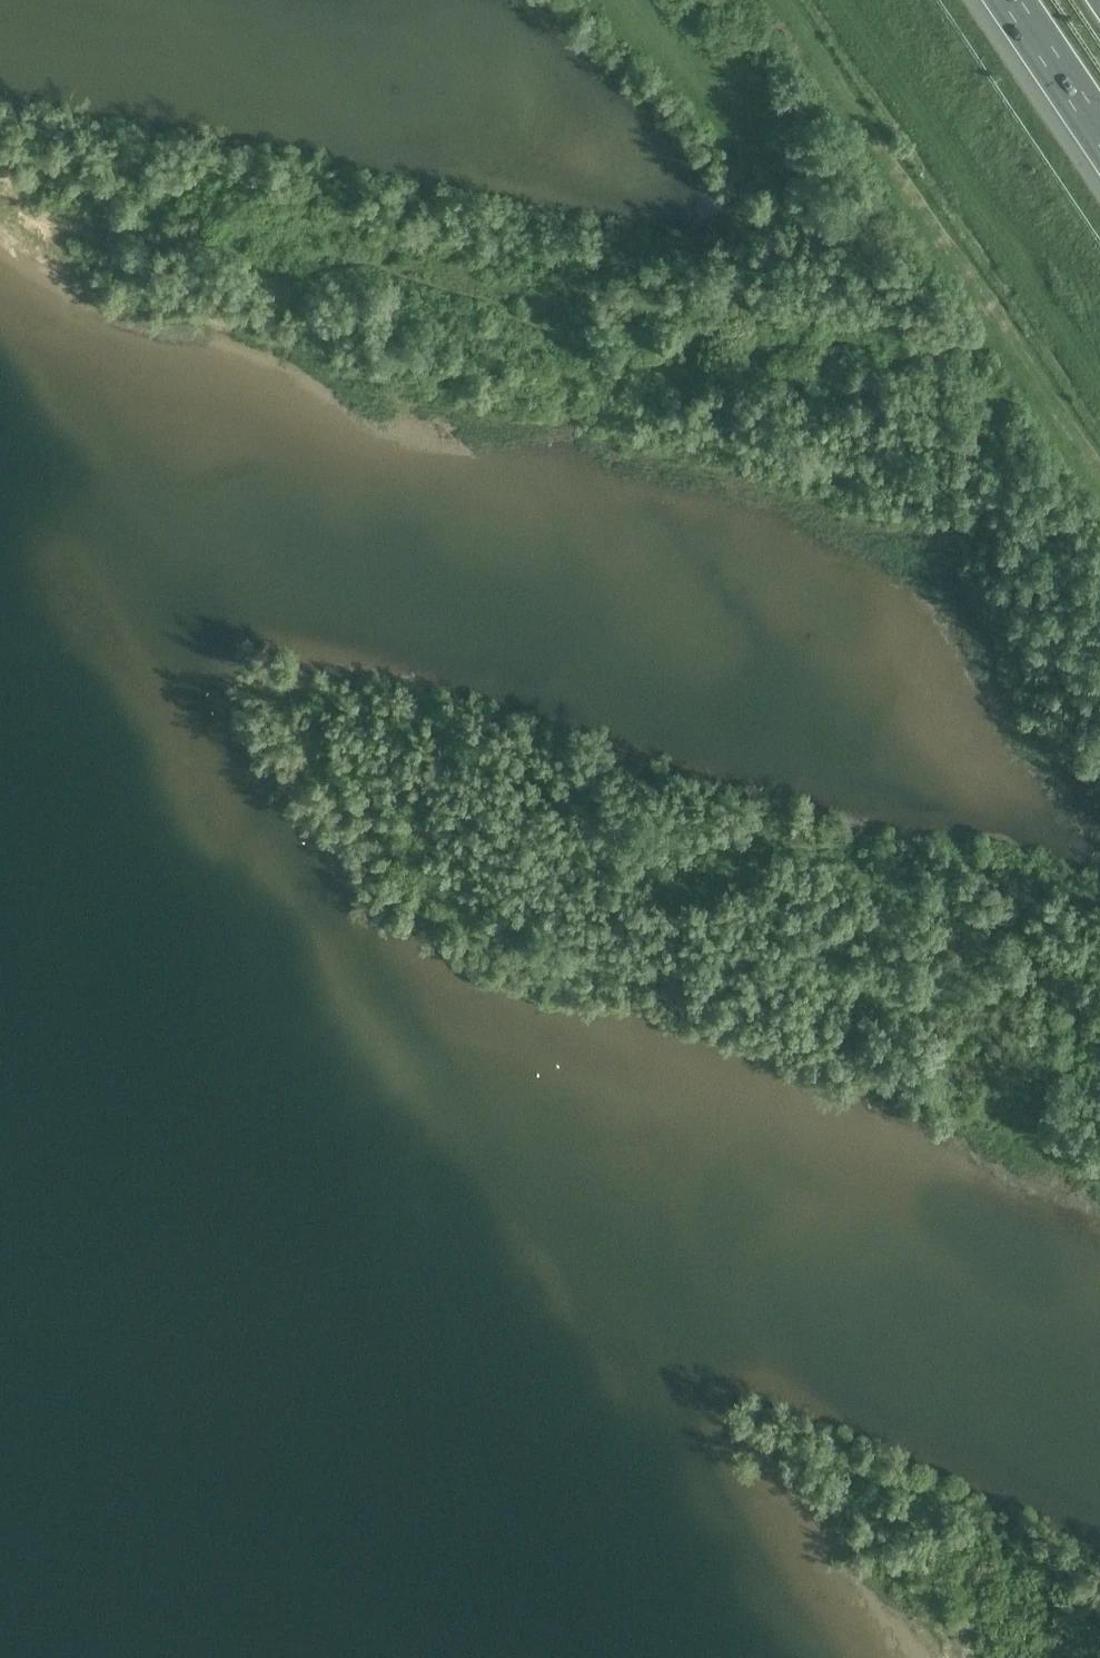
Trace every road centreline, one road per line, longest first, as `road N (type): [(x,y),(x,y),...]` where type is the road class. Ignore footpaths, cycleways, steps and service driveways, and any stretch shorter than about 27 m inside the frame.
road 1 (motorway): [(1012,0),(1099,131)]

